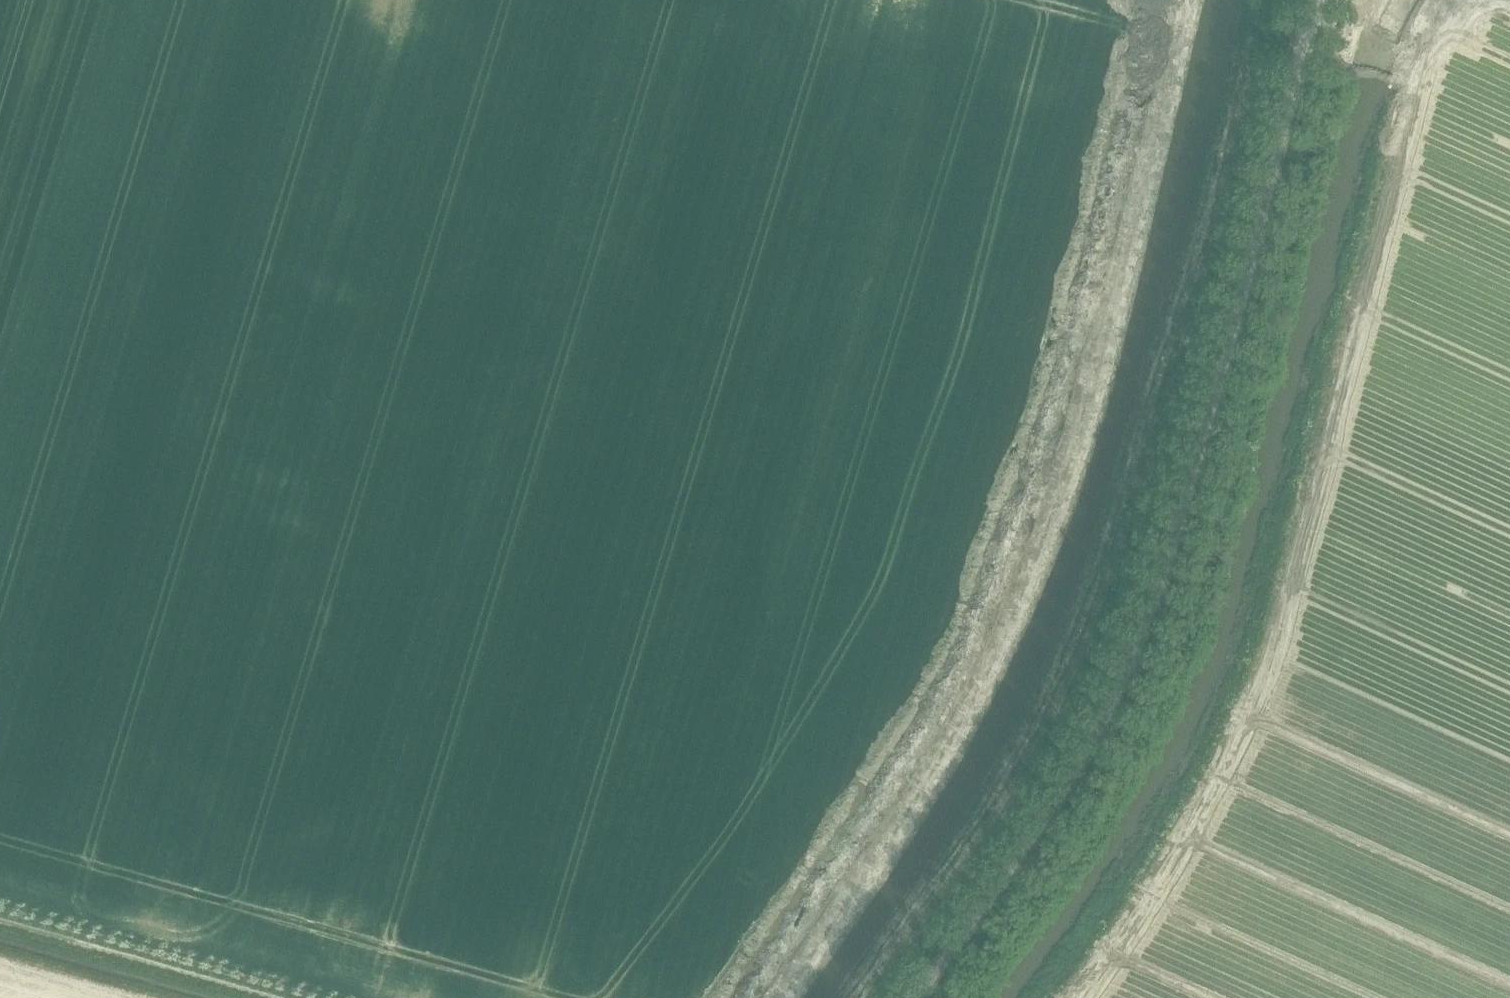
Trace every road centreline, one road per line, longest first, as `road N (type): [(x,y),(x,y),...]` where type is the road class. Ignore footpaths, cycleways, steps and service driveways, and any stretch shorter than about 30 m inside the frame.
road 1 (unclassified): [(923,997),(1076,780),(1121,698),(1190,505),(1317,0)]

